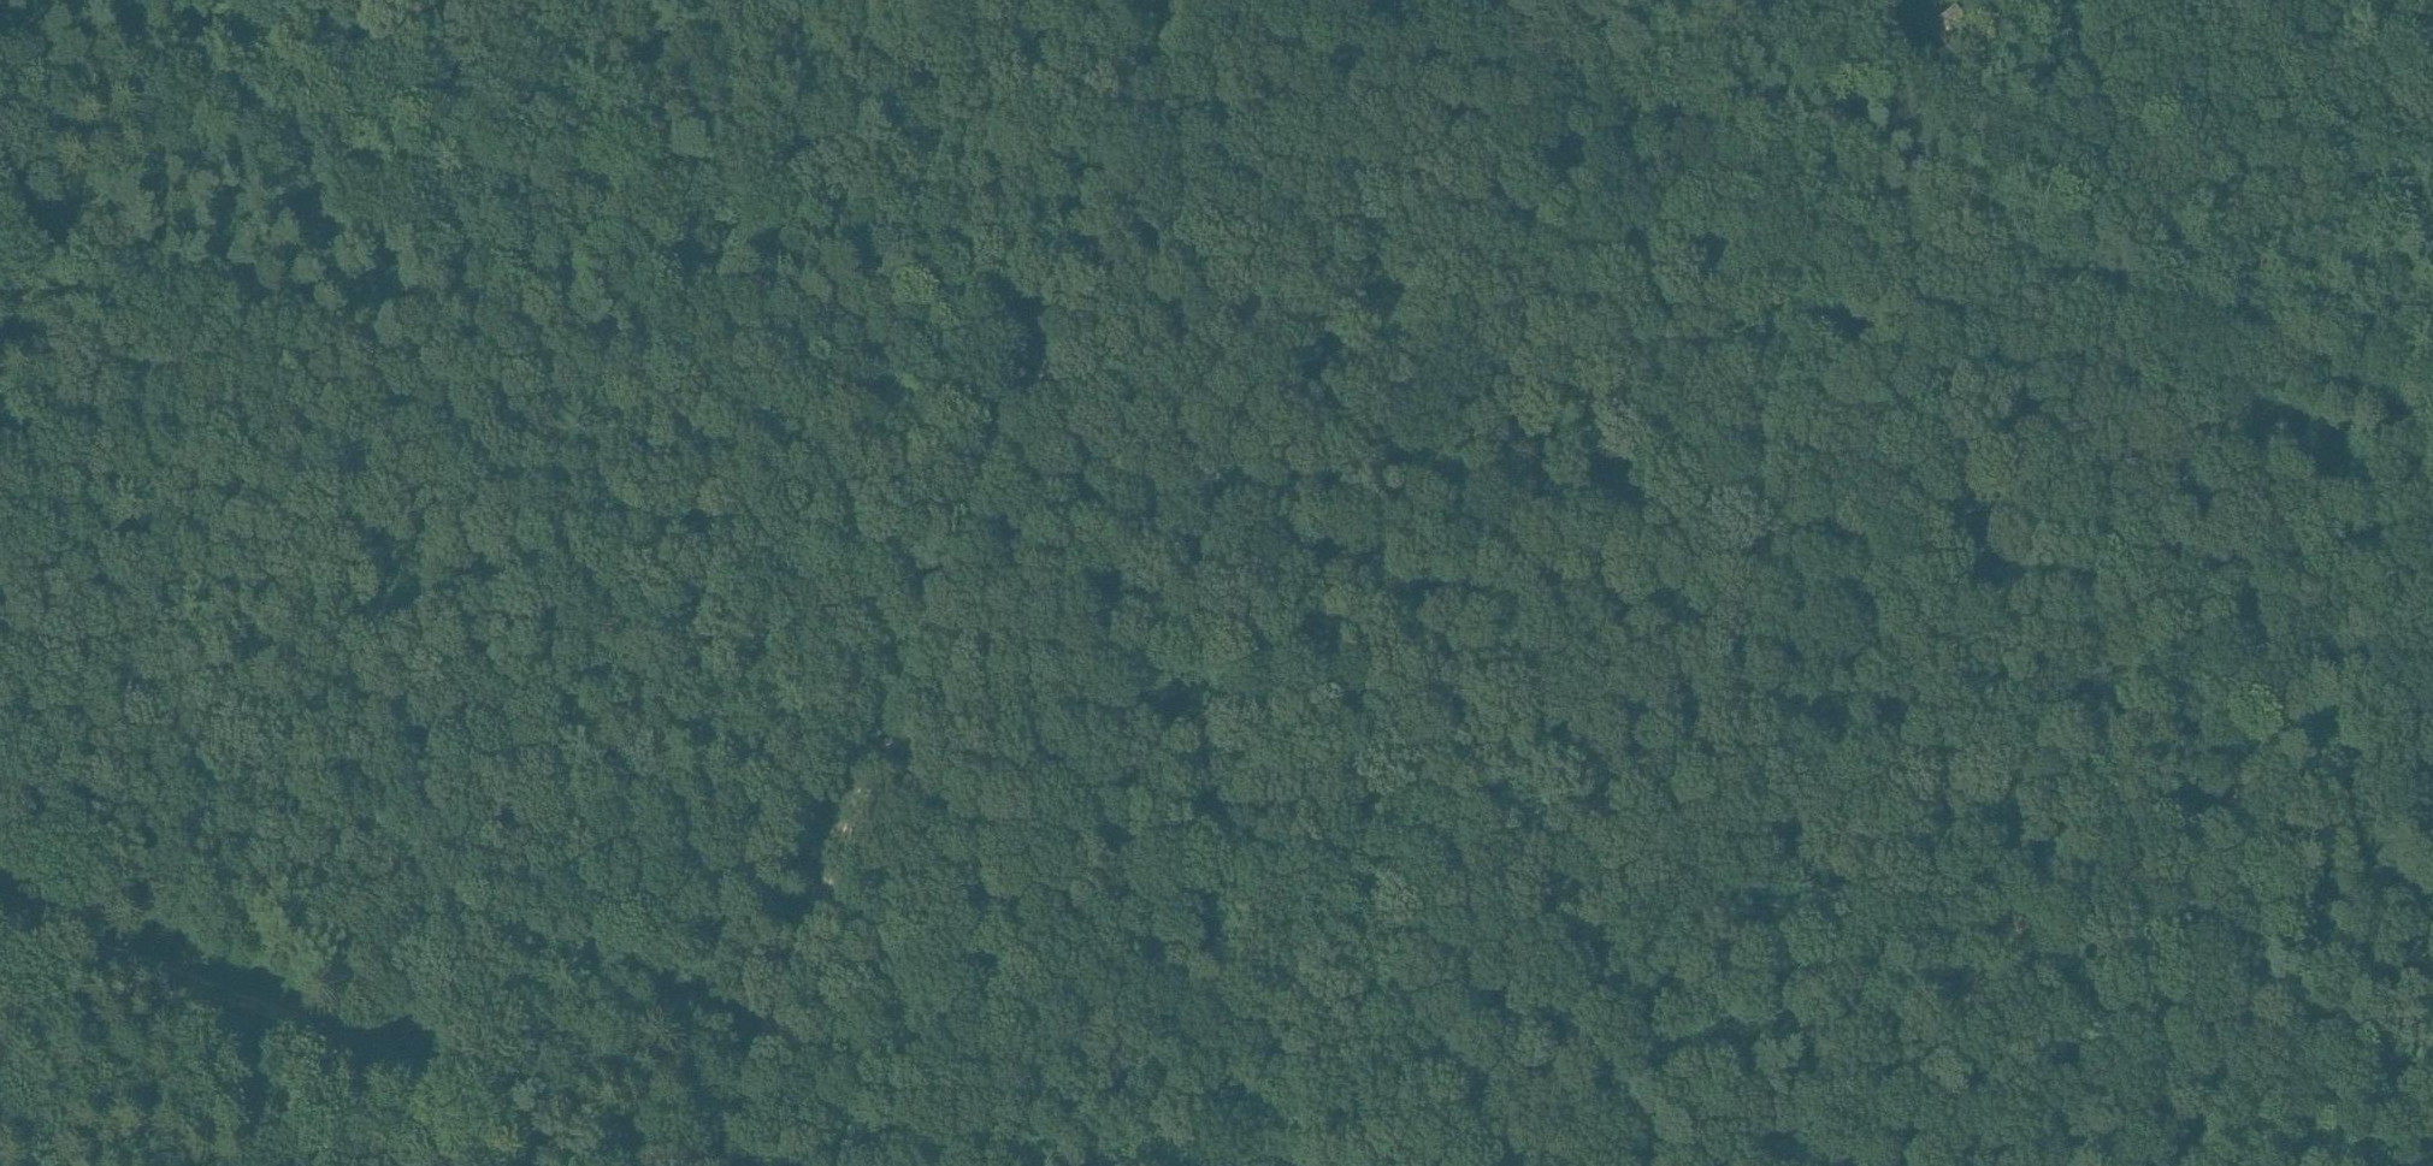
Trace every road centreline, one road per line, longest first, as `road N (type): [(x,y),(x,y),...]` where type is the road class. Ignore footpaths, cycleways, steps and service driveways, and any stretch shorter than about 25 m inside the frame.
road 1 (track): [(1185,0),(718,1165)]
road 2 (track): [(1413,0),(2432,430)]
road 3 (track): [(718,1165),(0,906)]
road 4 (track): [(196,0),(0,495)]

